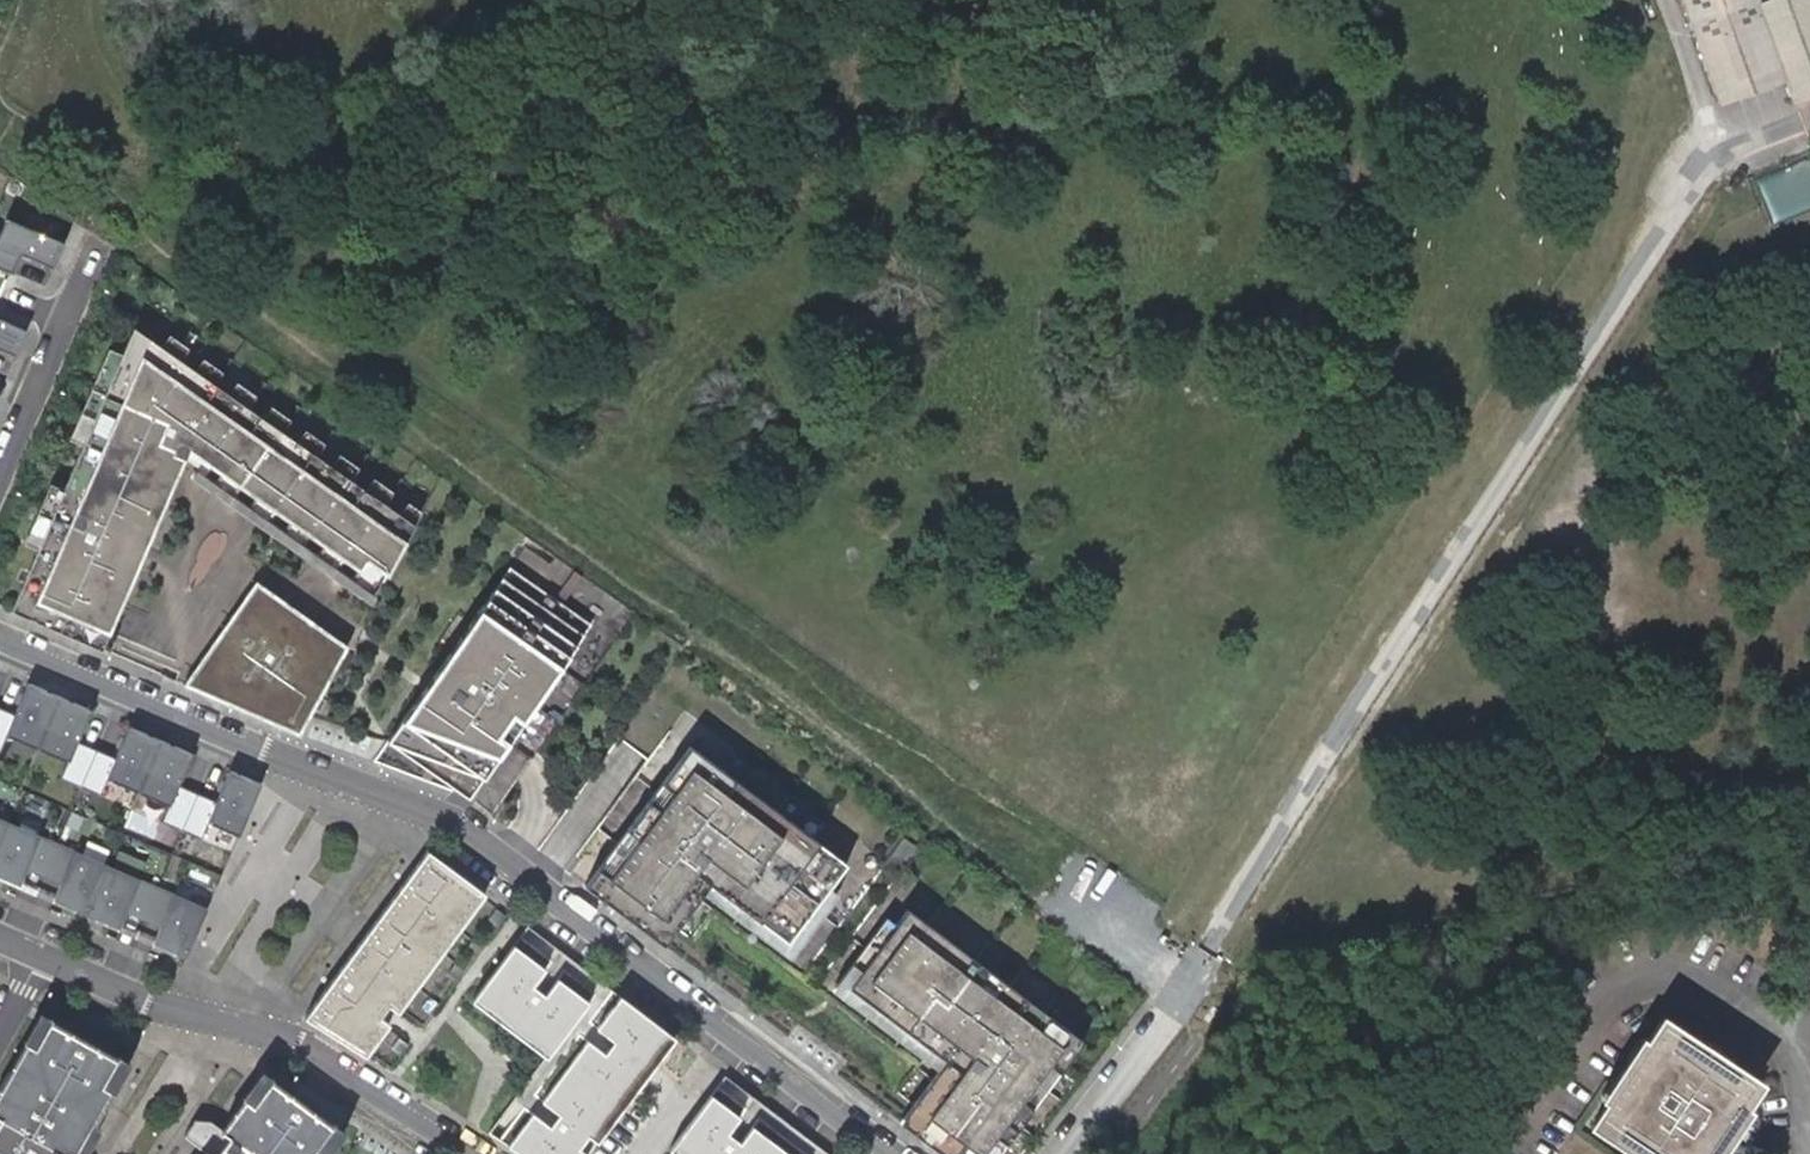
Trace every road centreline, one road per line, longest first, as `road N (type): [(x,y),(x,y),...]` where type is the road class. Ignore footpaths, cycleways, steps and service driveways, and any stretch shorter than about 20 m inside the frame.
road 1 (residential): [(888,1153),(456,826),(0,642)]
road 2 (residential): [(0,939),(146,1000),(299,1043),(471,1153)]
road 3 (residential): [(0,475),(94,259)]

